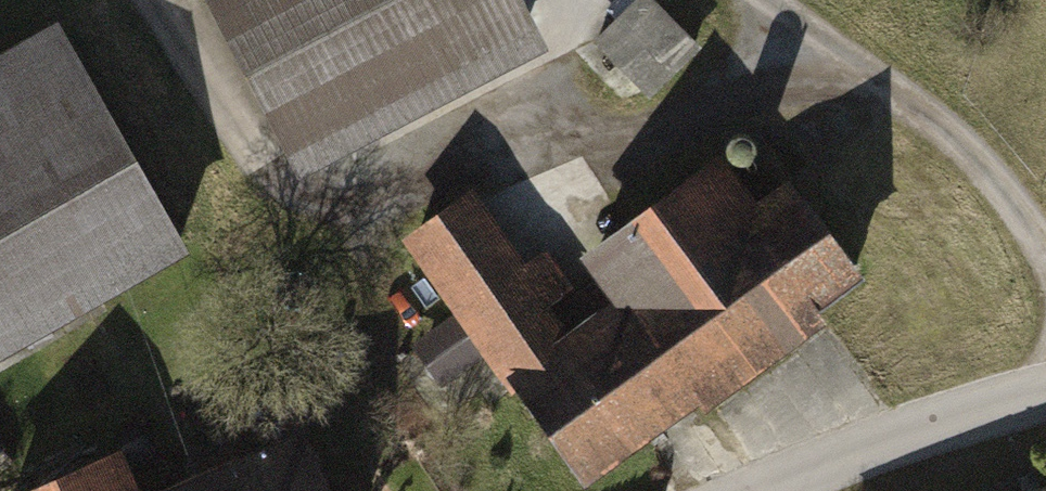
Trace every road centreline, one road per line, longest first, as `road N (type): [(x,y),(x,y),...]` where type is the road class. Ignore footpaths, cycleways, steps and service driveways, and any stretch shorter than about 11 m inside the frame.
road 1 (residential): [(1045,252),(984,162),(776,0)]
road 2 (unclassified): [(769,490),(1045,394)]

